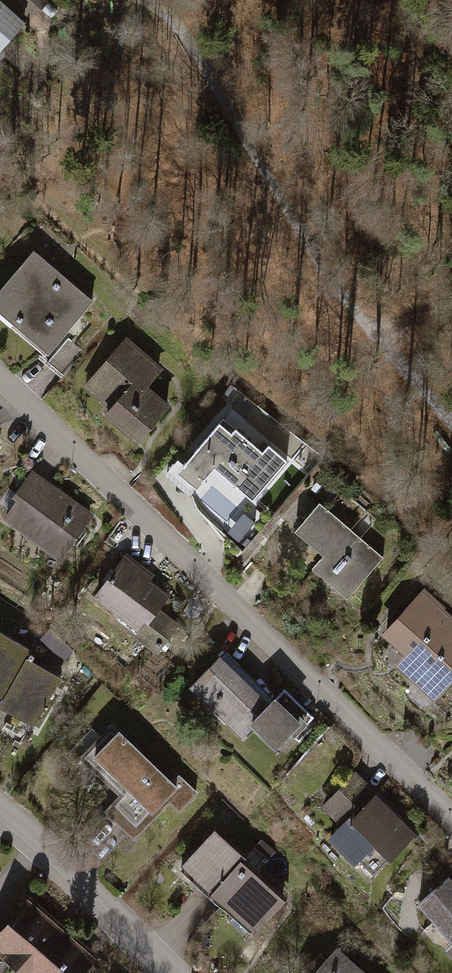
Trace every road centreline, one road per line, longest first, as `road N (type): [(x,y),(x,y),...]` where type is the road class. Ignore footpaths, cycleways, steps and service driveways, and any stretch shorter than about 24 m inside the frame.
road 1 (residential): [(451,821),(0,379)]
road 2 (track): [(135,0),(200,57),(274,196),(451,432)]
road 3 (residential): [(0,815),(168,972)]

